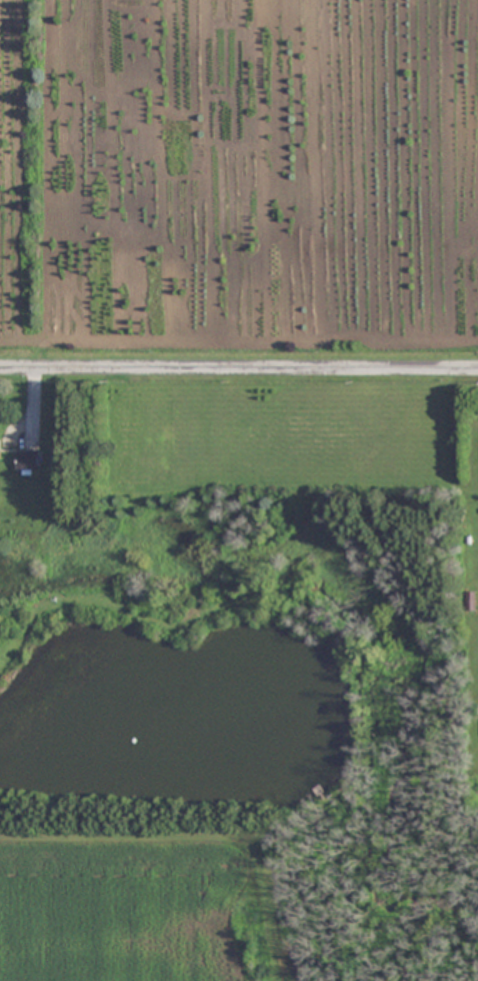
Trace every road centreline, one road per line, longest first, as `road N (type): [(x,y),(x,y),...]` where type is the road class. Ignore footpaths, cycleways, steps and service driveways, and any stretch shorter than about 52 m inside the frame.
road 1 (residential): [(477,366),(0,366)]

